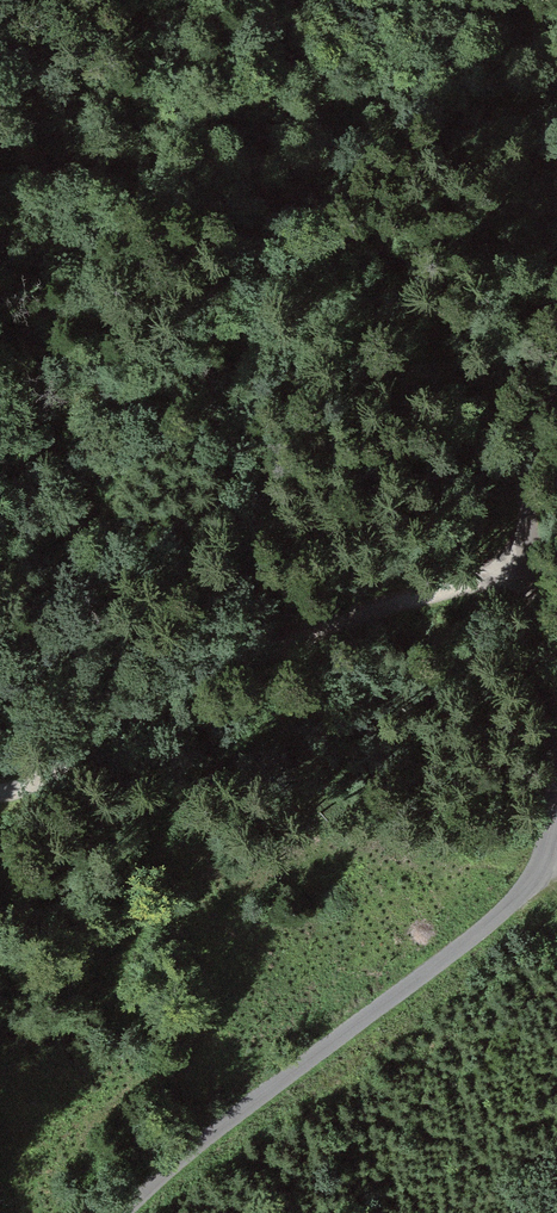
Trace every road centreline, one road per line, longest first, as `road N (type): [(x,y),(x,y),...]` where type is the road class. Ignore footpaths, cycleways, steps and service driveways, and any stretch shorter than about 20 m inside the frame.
road 1 (residential): [(556,368),(547,374),(526,446),(554,800),(547,846),(530,883),(122,1212)]
road 2 (track): [(0,795),(33,785),(234,659),(446,590),(529,546)]

